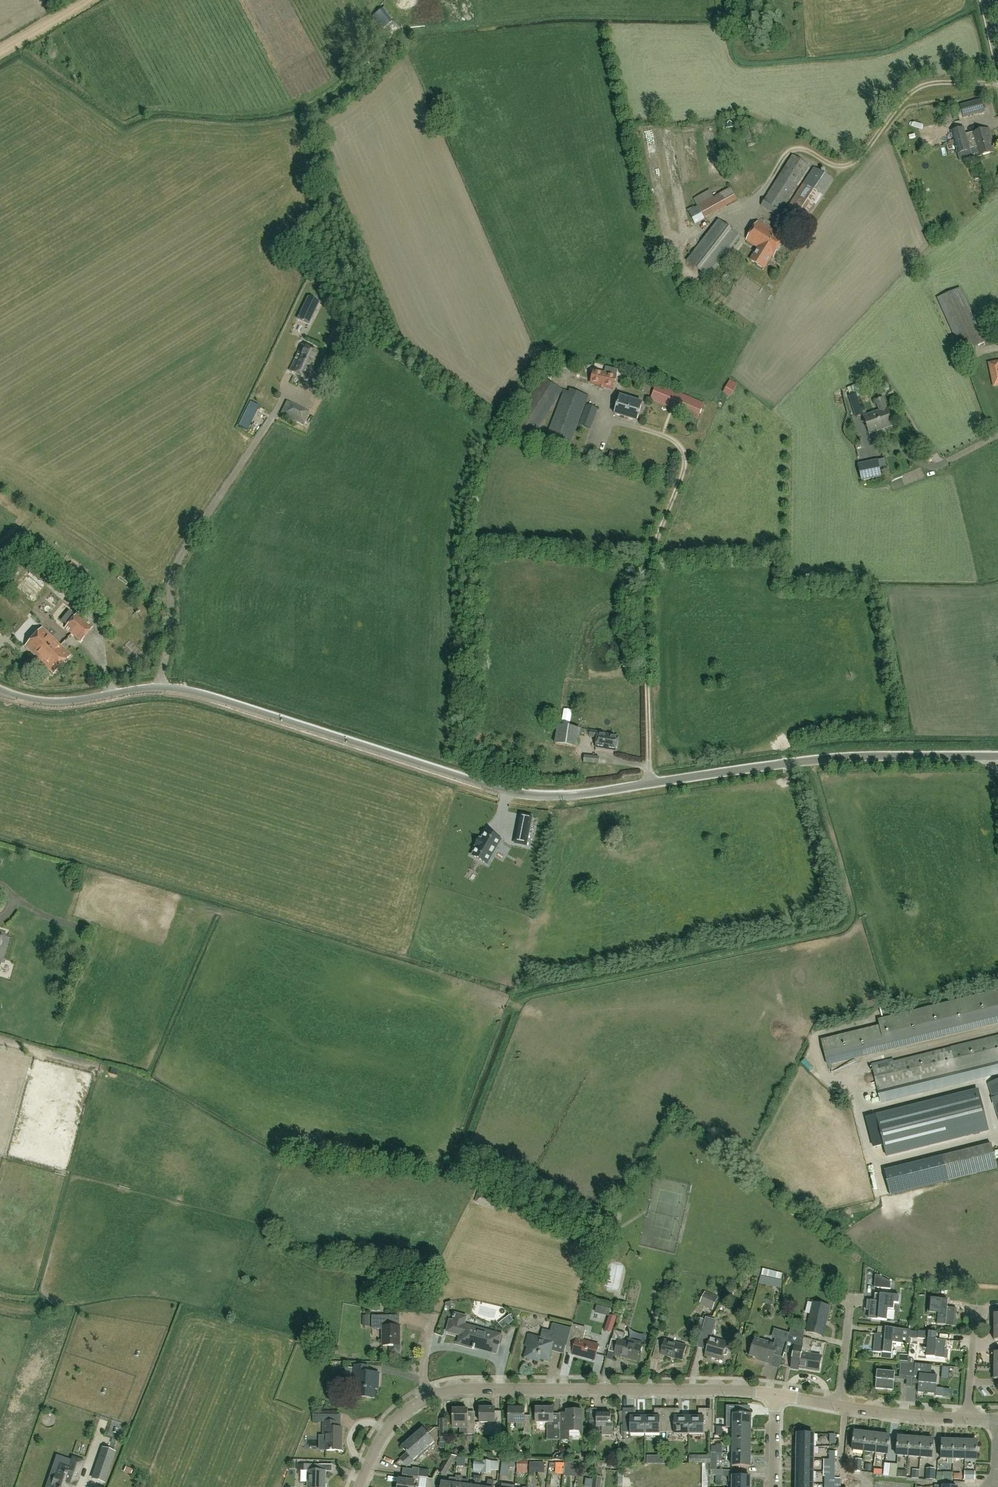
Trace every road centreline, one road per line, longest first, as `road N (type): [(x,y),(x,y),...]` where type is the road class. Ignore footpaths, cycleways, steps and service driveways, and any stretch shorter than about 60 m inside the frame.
road 1 (unclassified): [(0,692),(59,704),(183,691),(534,796),(815,761),(997,758)]
road 2 (residential): [(775,1393),(458,1388),(426,1397)]
road 3 (residential): [(967,1418),(840,1405)]

